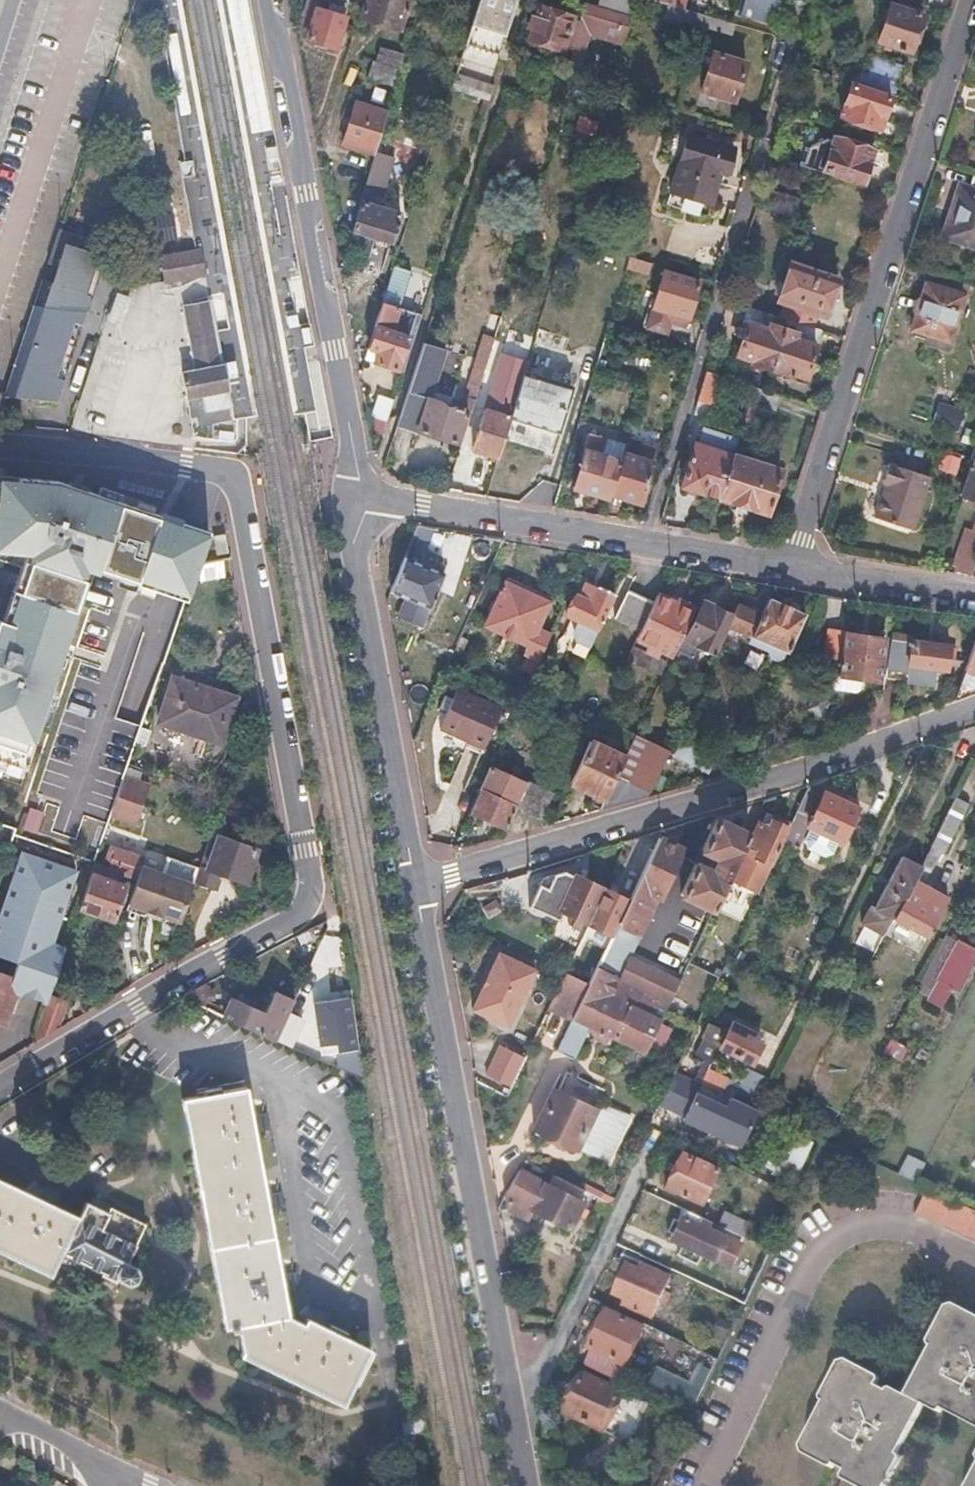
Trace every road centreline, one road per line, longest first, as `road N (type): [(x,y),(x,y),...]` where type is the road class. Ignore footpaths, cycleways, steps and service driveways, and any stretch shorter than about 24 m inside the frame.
road 1 (residential): [(237,480),(309,878),(307,906),(0,1086)]
road 2 (residential): [(526,1485),(417,882)]
road 3 (residential): [(974,2),(792,567)]
road 4 (residential): [(417,882),(759,781),(974,707)]
road 5 (residential): [(644,543),(796,40)]
road 6 (residential): [(363,498),(303,193),(287,72),(265,0)]
road 7 (residential): [(417,882),(357,550),(363,498)]
road 8 (residential): [(644,543),(363,498)]
road 9 (residential): [(237,480),(212,469),(0,445)]
road 10 (residential): [(974,596),(792,567)]
road 11 (residential): [(792,567),(644,543)]

